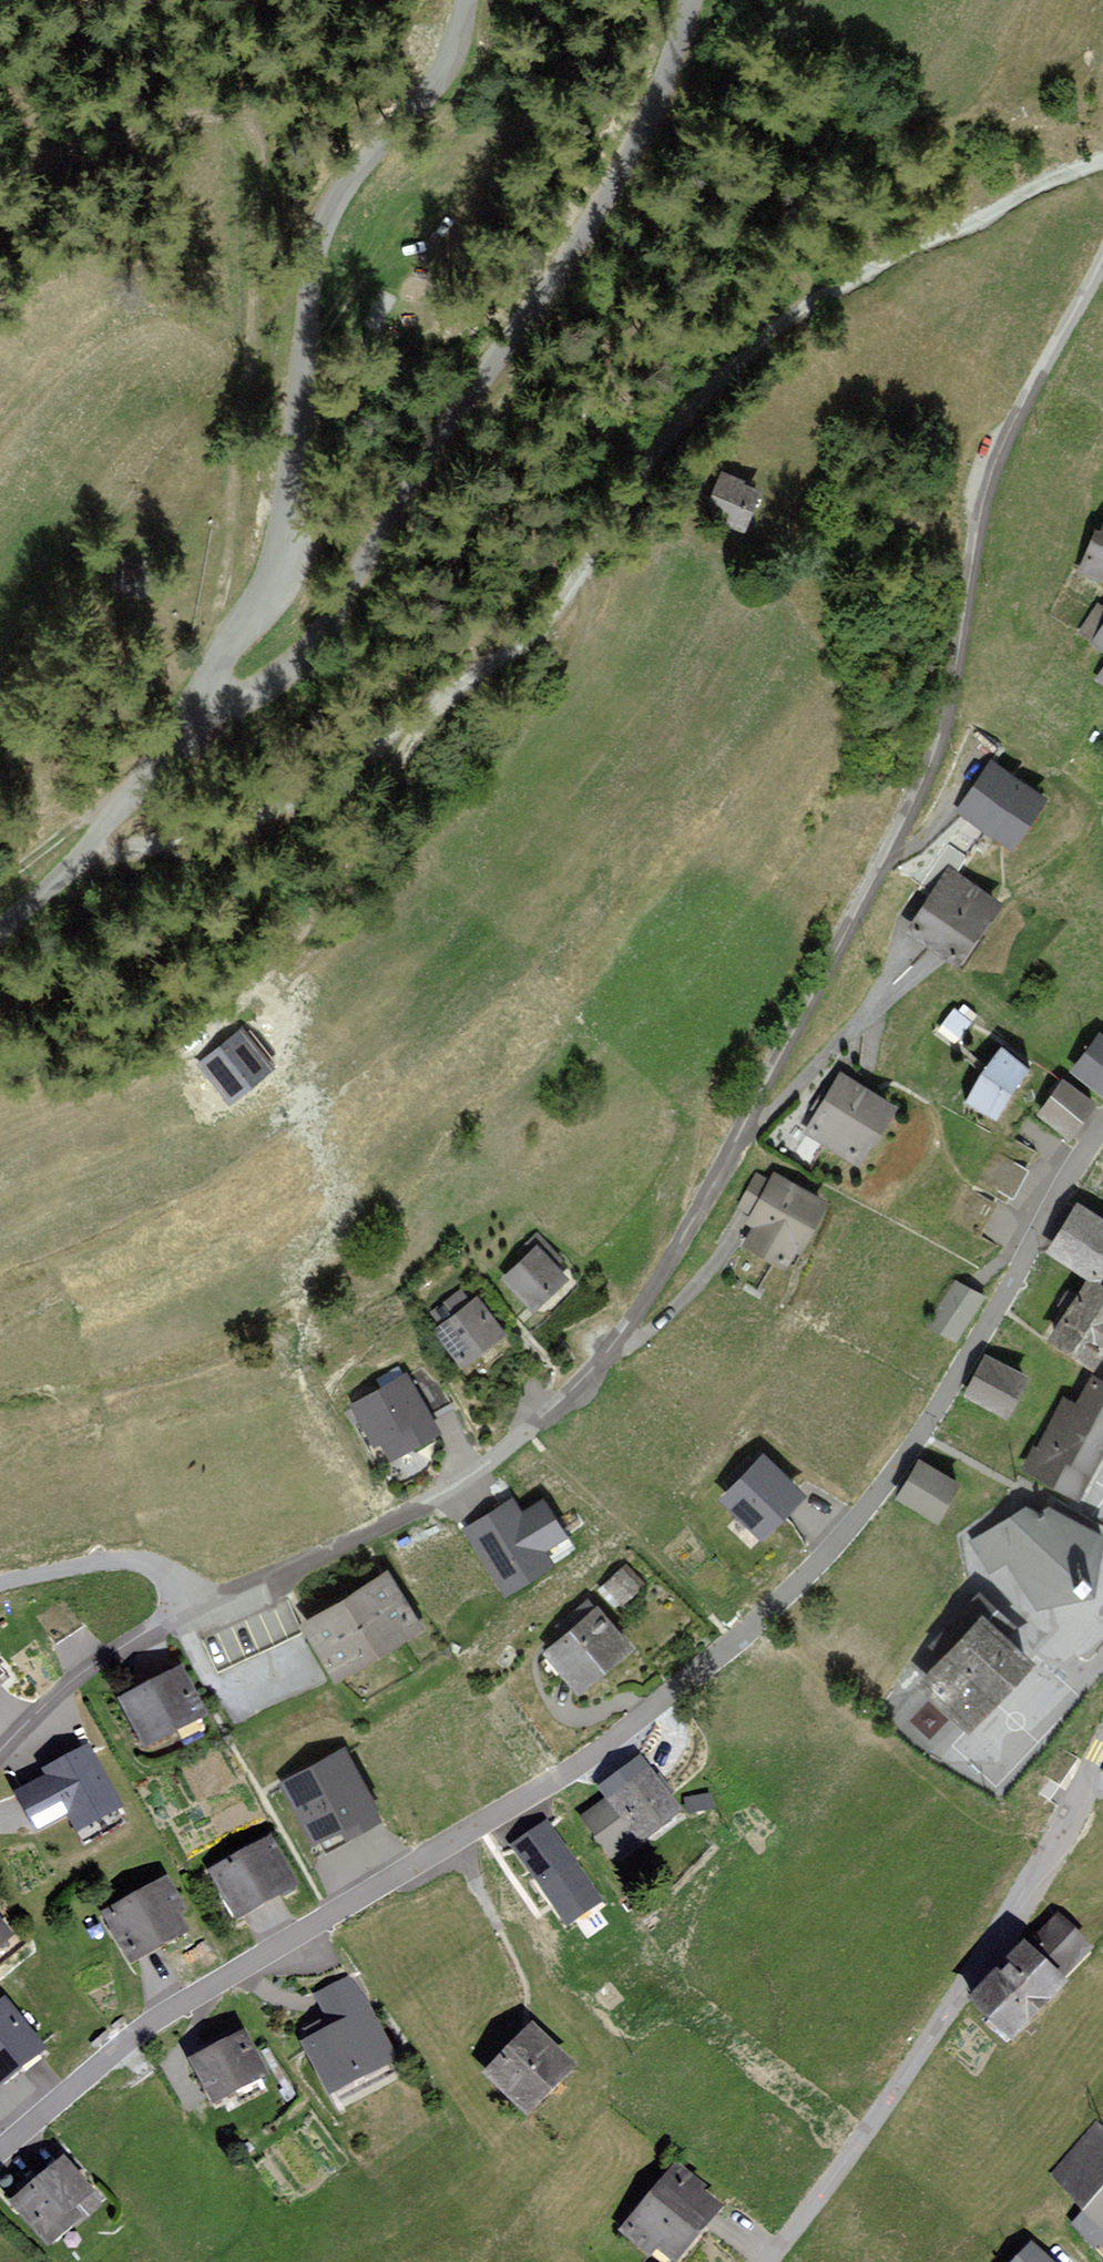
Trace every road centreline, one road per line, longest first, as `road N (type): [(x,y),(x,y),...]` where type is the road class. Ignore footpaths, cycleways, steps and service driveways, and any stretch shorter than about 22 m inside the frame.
road 1 (residential): [(0,1751),(122,1646),(301,1566),(465,1480),(566,1398),(631,1321),(701,1208),(932,761),(990,473),(1102,259)]
road 2 (residential): [(1102,1135),(947,1393),(851,1531),(606,1750),(170,2009),(0,2152)]
road 3 (track): [(1102,165),(906,252),(784,321),(665,437),(571,595),(451,696),(323,781),(164,855),(83,854)]
road 4 (unclassified): [(693,0),(665,85),(628,160),(447,429),(316,645),(268,699),(193,713)]
road 5 (track): [(224,659),(214,634),(228,434),(246,368),(251,216),(269,136),(244,122),(0,179)]
road 6 (unclassified): [(193,713),(276,571),(325,219),(442,84),(467,0)]
road 7 (residential): [(765,2261),(1004,1927),(1086,1776)]
road 8 (unclassified): [(0,933),(73,866),(193,713)]
road 9 (track): [(187,1613),(176,1584),(128,1562),(0,1584)]
road 10 (track): [(0,885),(84,820),(112,816)]

